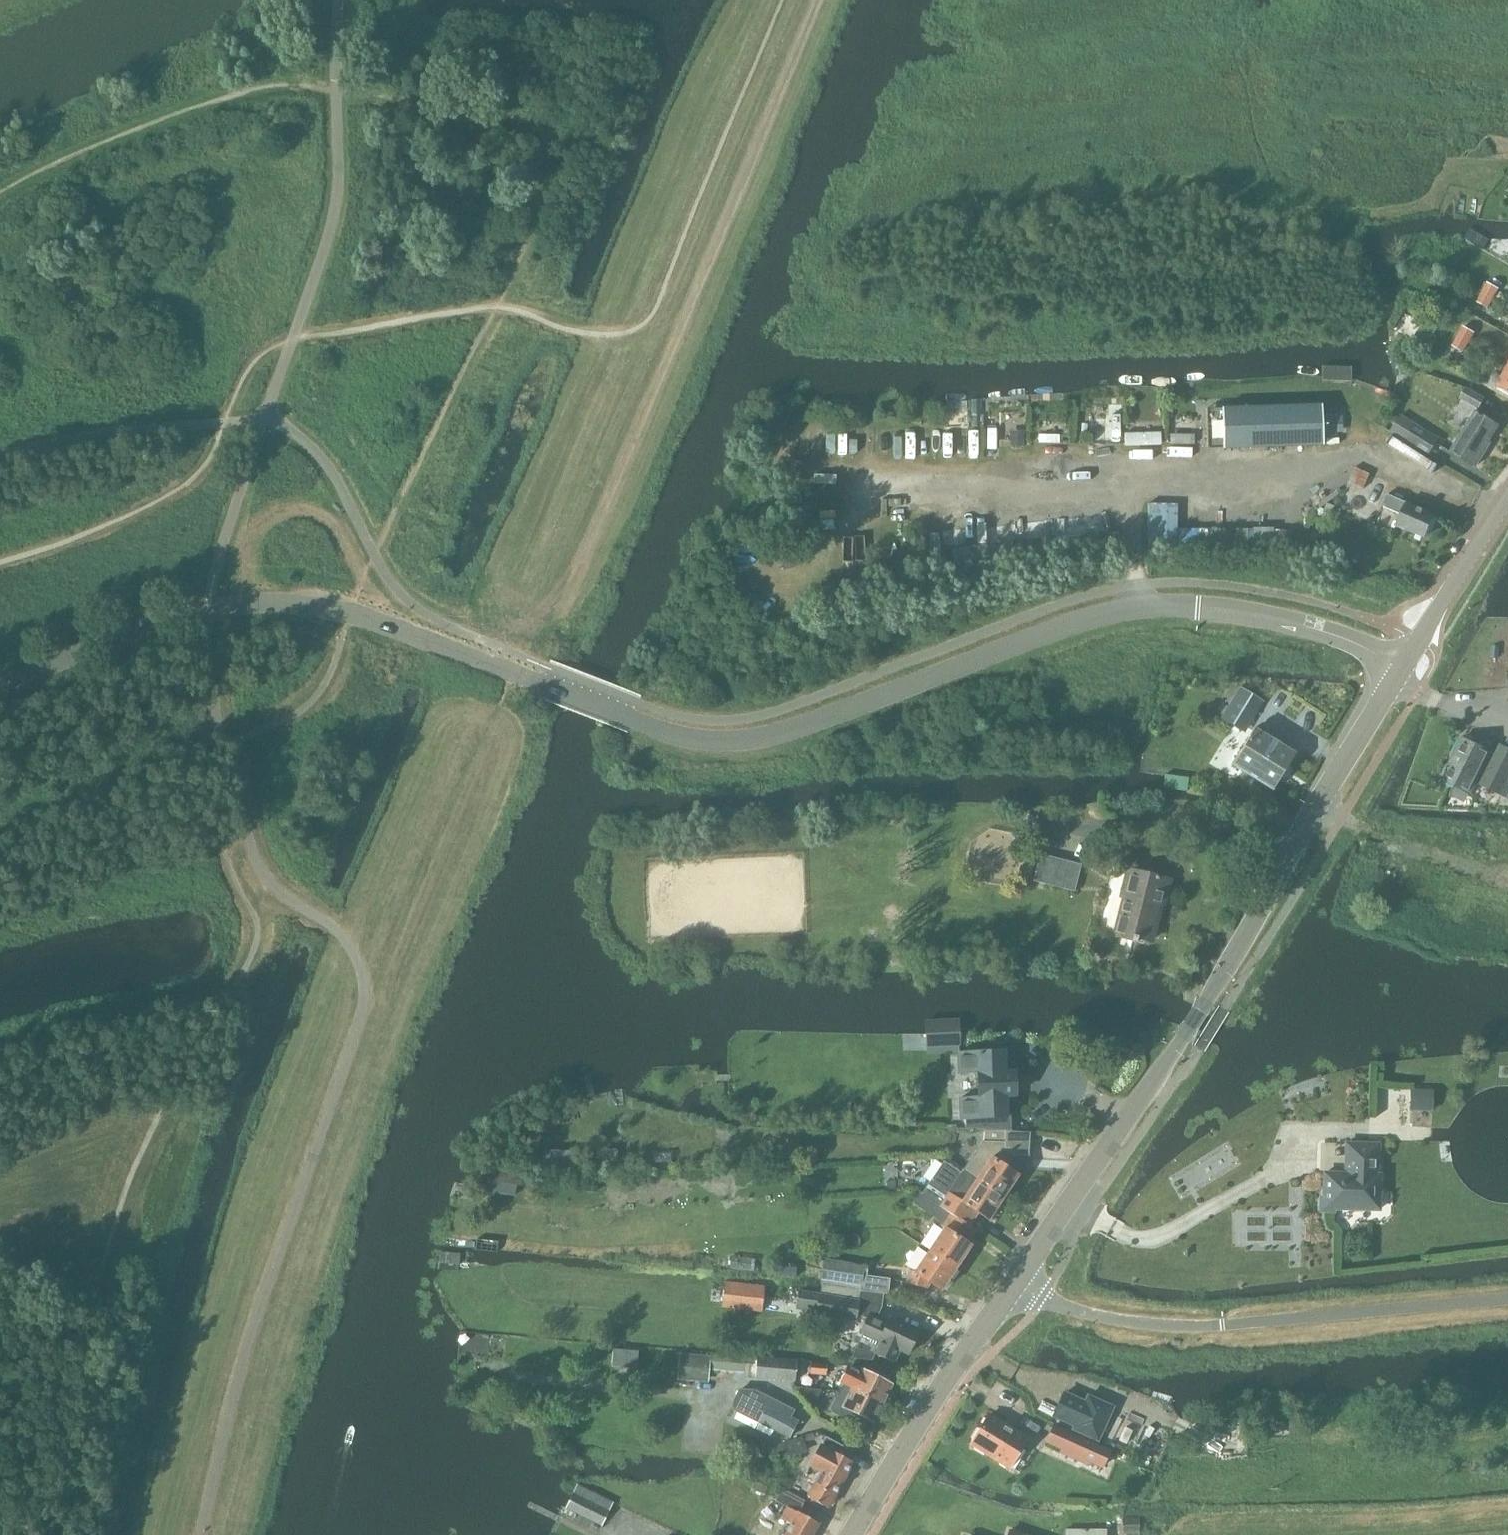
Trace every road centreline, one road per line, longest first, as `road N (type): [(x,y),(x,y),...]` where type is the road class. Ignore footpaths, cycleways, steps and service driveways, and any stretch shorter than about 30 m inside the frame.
road 1 (unclassified): [(633,718),(697,737),(761,736),(1137,607),(1198,608),(1315,629),(1401,674)]
road 2 (tertiary): [(1009,1288),(1203,1007),(1401,674)]
road 3 (unclassified): [(0,687),(206,609),(282,605),(351,616),(541,682)]
road 4 (unclassified): [(1009,1288),(1096,1318),(1196,1326),(1507,1300)]
road 5 (tertiary): [(852,1534),(1009,1288)]
road 6 (track): [(383,627),(343,546),(296,513),(262,523),(248,540),(241,605)]
road 7 (tertiary): [(1401,674),(1507,496)]

